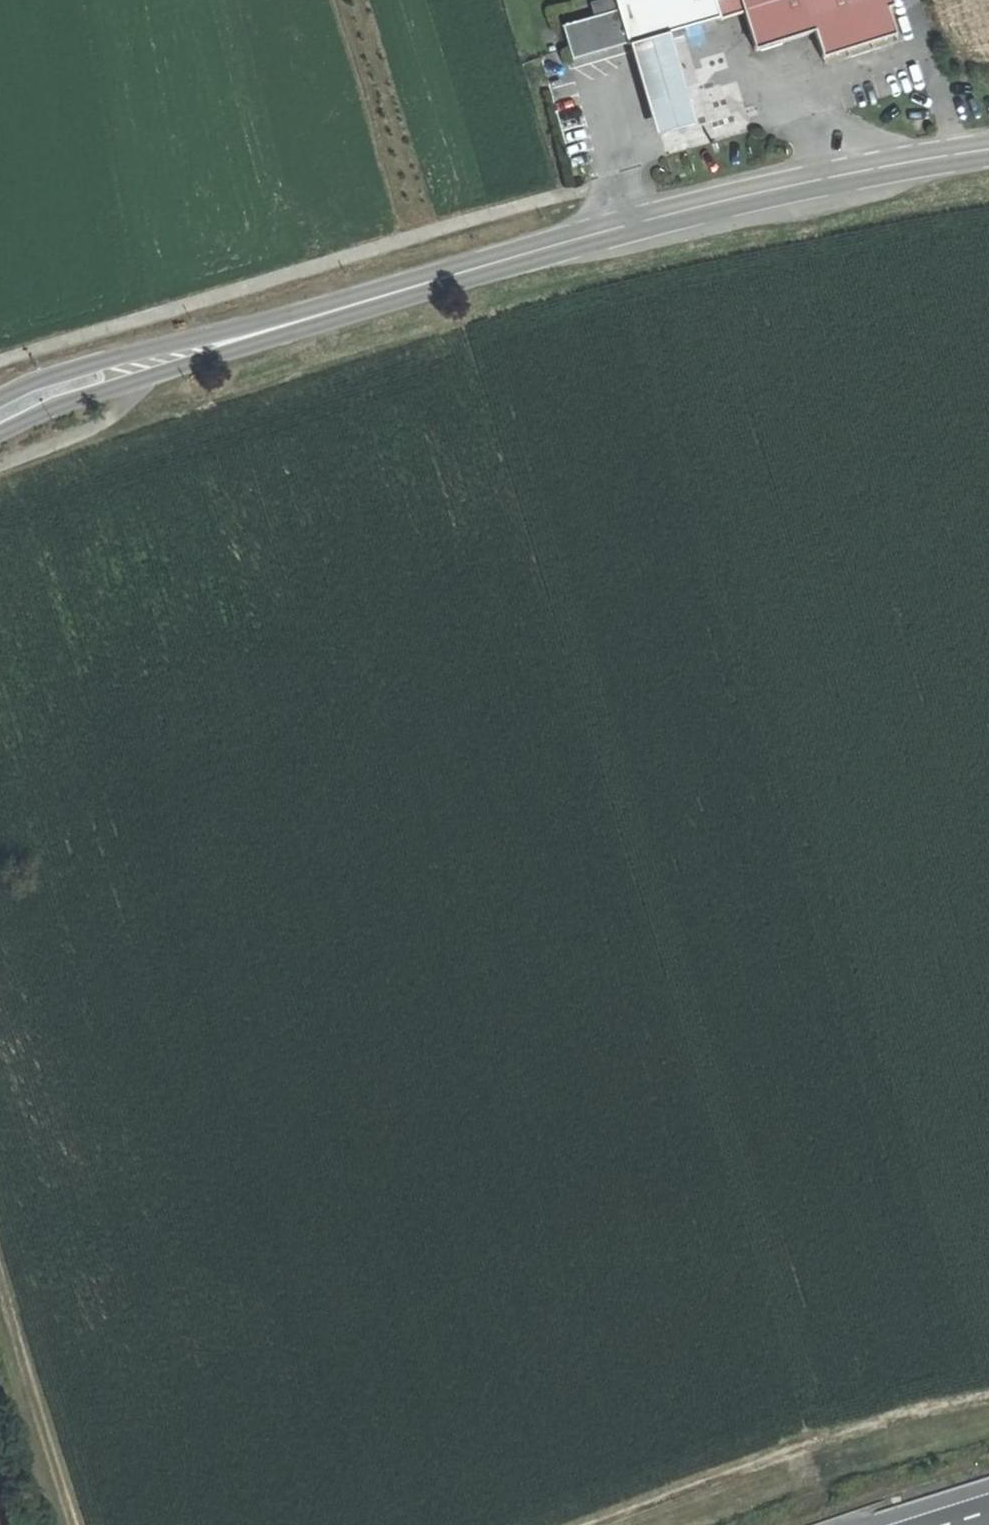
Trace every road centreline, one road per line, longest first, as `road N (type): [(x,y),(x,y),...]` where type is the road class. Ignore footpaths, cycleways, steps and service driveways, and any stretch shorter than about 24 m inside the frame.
road 1 (secondary): [(338,309),(666,215),(988,149)]
road 2 (secondary): [(0,433),(104,388),(338,309)]
road 3 (secondary): [(338,309),(108,358),(0,396)]

